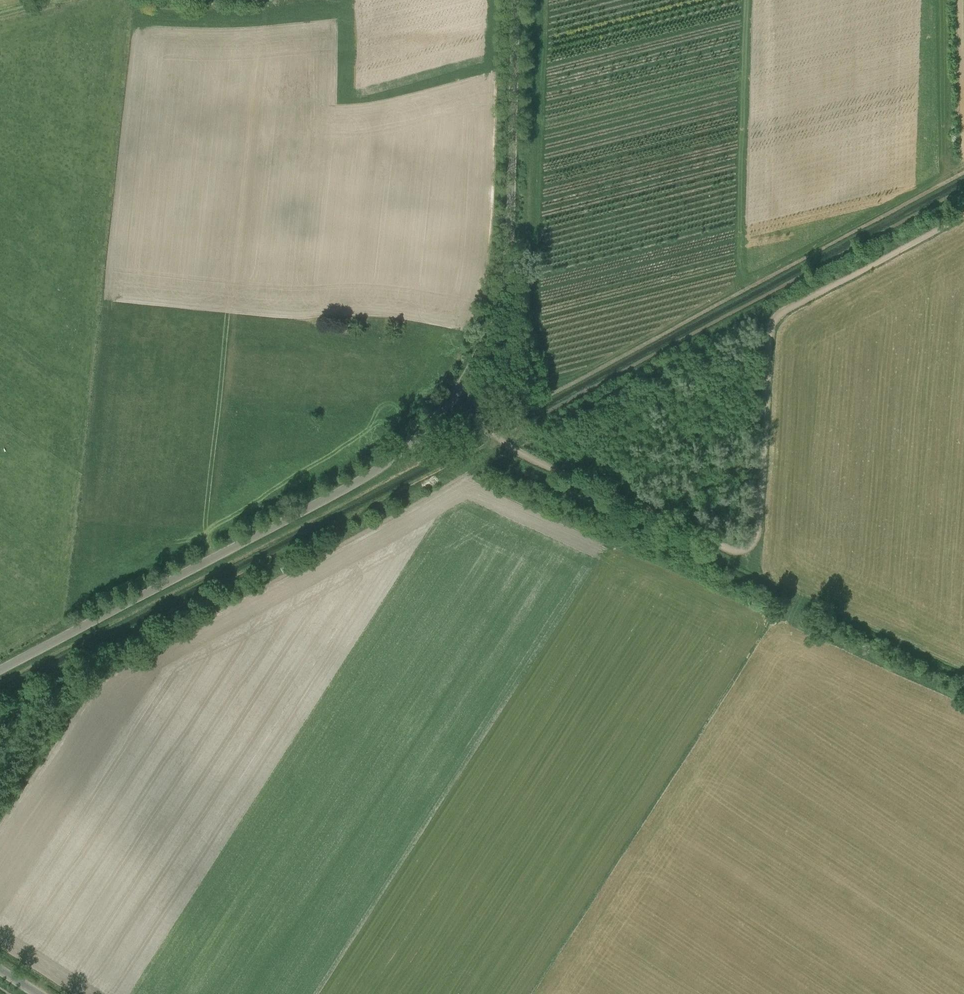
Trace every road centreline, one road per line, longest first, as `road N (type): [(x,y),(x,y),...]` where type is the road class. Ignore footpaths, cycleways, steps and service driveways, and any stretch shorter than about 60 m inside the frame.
road 1 (track): [(963,187),(0,698)]
road 2 (unclassified): [(0,672),(389,467),(419,440),(503,301),(513,248),(518,0)]
road 3 (track): [(452,396),(522,457),(732,552),(748,550),(758,537),(774,312),(963,215)]
road 4 (track): [(748,550),(796,589),(963,663)]

